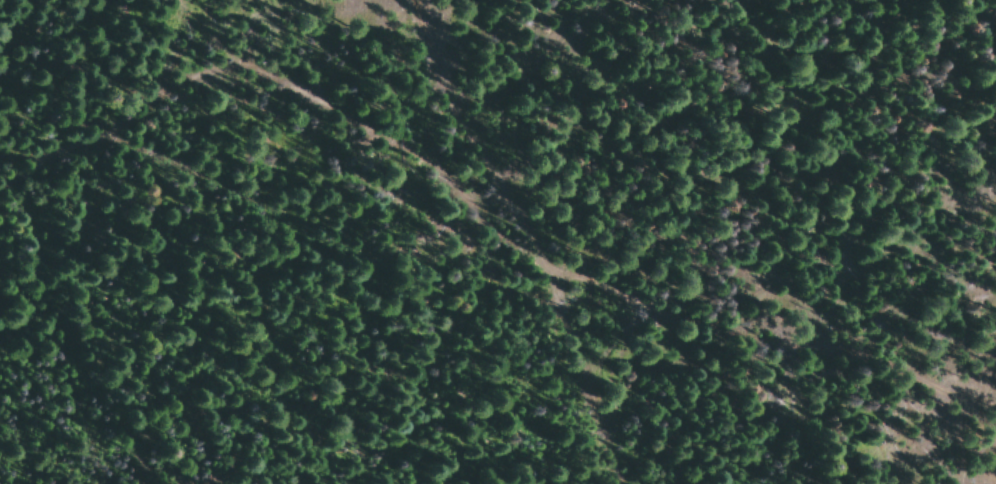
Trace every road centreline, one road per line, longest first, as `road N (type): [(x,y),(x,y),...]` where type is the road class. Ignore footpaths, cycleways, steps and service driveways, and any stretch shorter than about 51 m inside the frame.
road 1 (track): [(995,424),(959,424),(834,394),(542,221),(440,185),(220,23),(107,0),(17,41),(0,59)]
road 2 (track): [(447,0),(476,119),(667,424),(687,483)]

